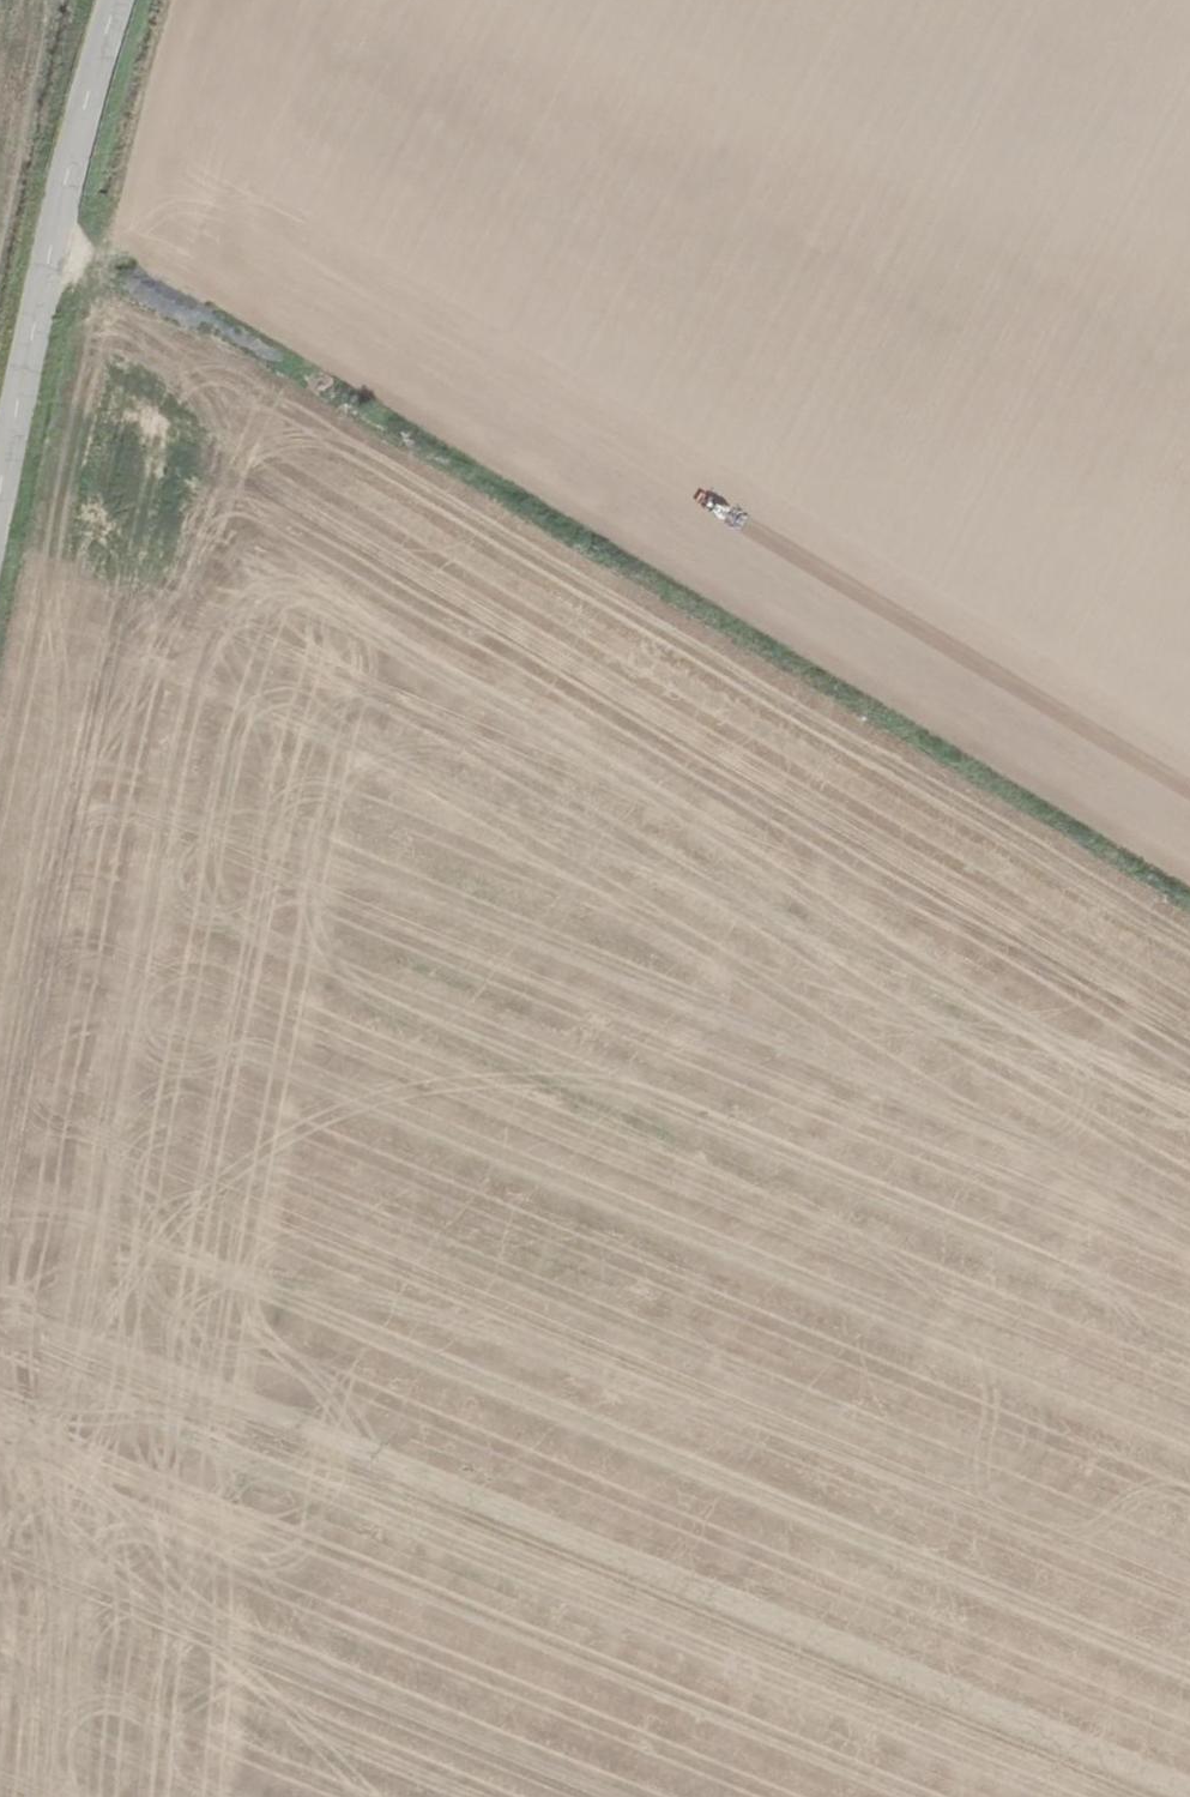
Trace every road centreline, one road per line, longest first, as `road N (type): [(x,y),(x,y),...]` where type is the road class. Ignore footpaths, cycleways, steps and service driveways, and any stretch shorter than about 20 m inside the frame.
road 1 (secondary): [(0,549),(116,0)]

